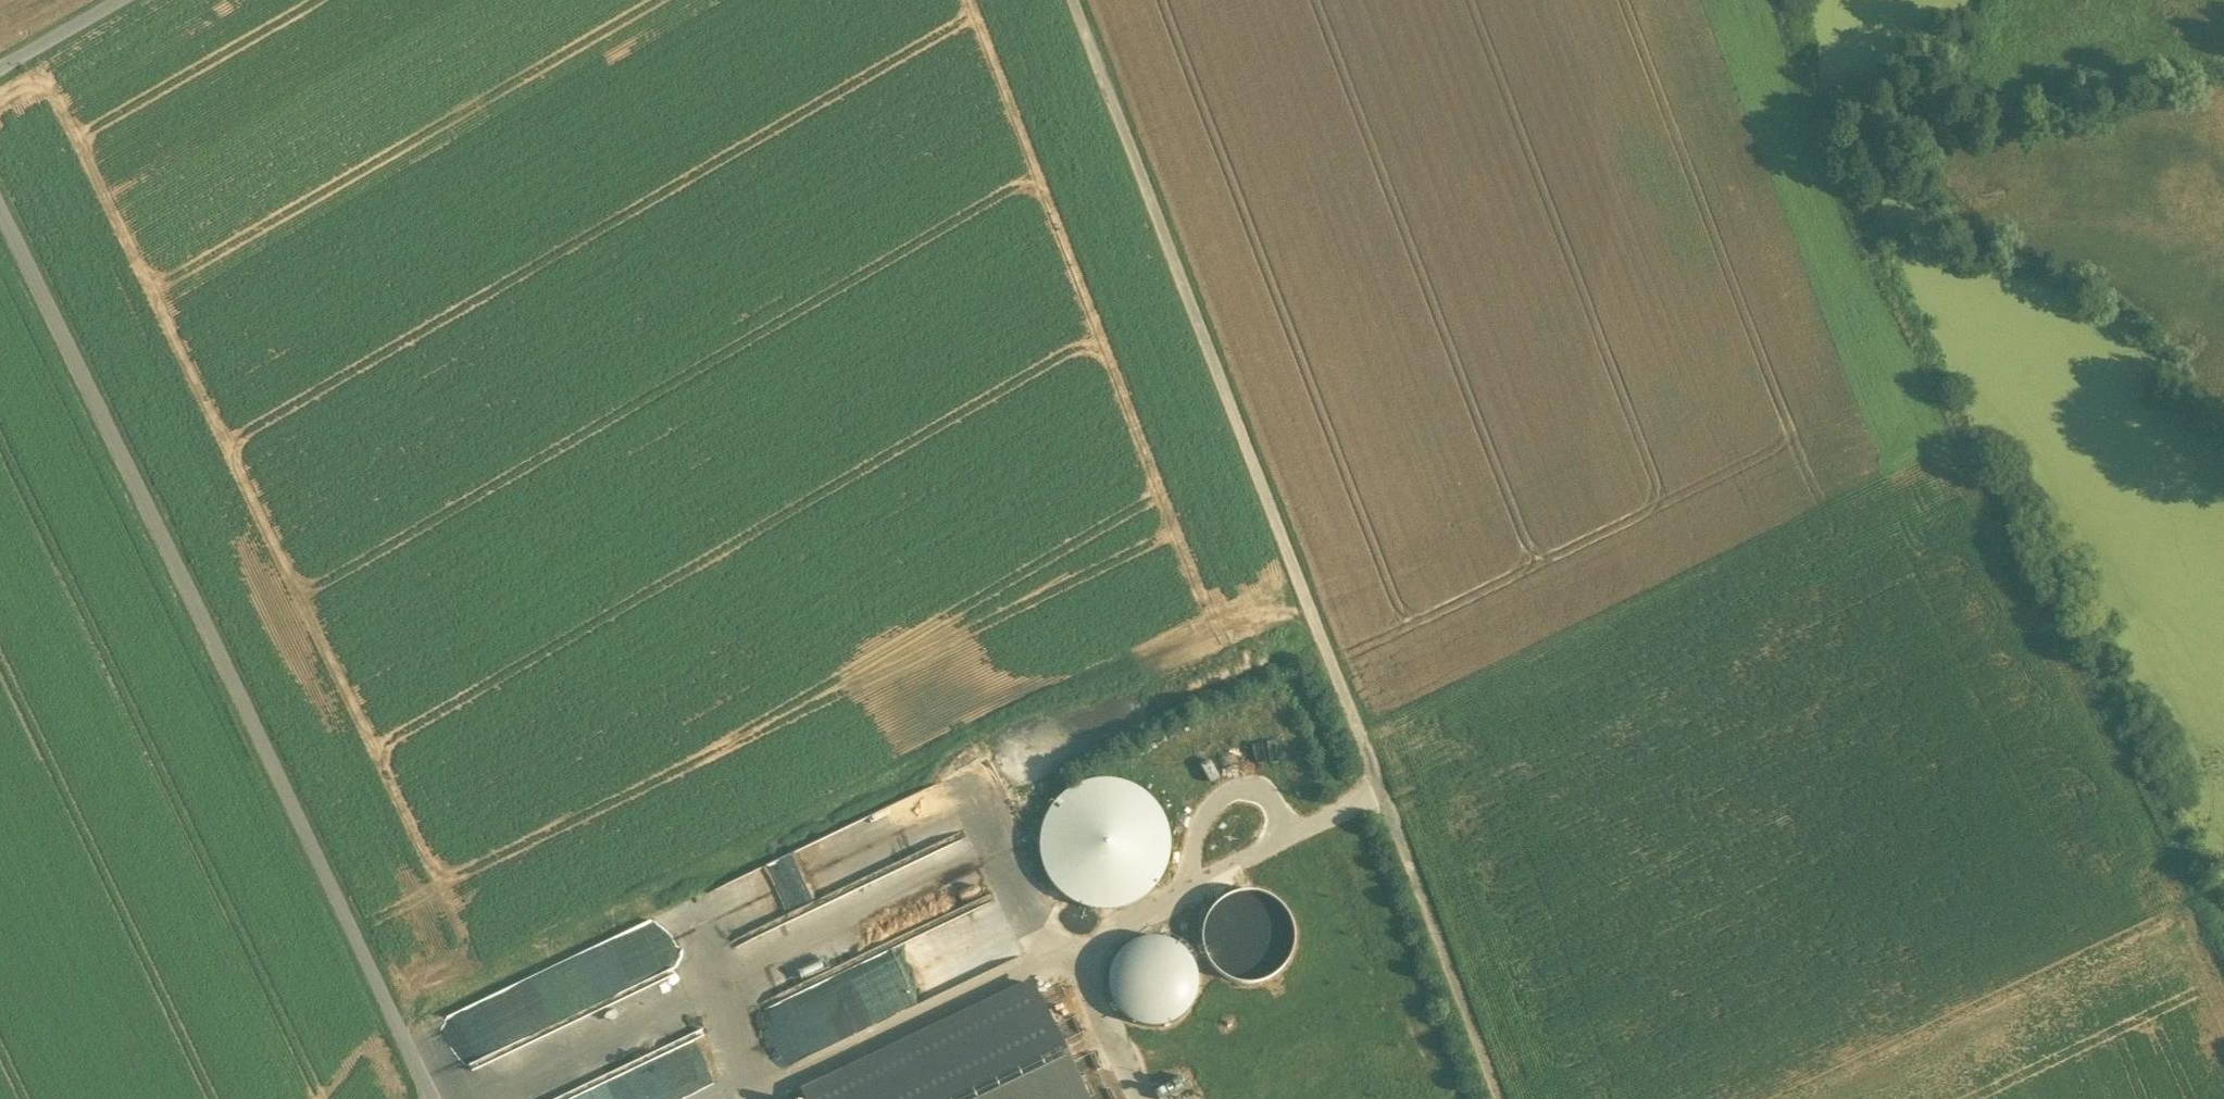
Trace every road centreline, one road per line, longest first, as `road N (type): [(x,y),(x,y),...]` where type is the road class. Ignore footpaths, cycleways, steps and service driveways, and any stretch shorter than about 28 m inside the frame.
road 1 (track): [(1068,0),(1498,1098)]
road 2 (unclassified): [(432,1098),(0,213)]
road 3 (unclassified): [(120,0),(0,68)]

